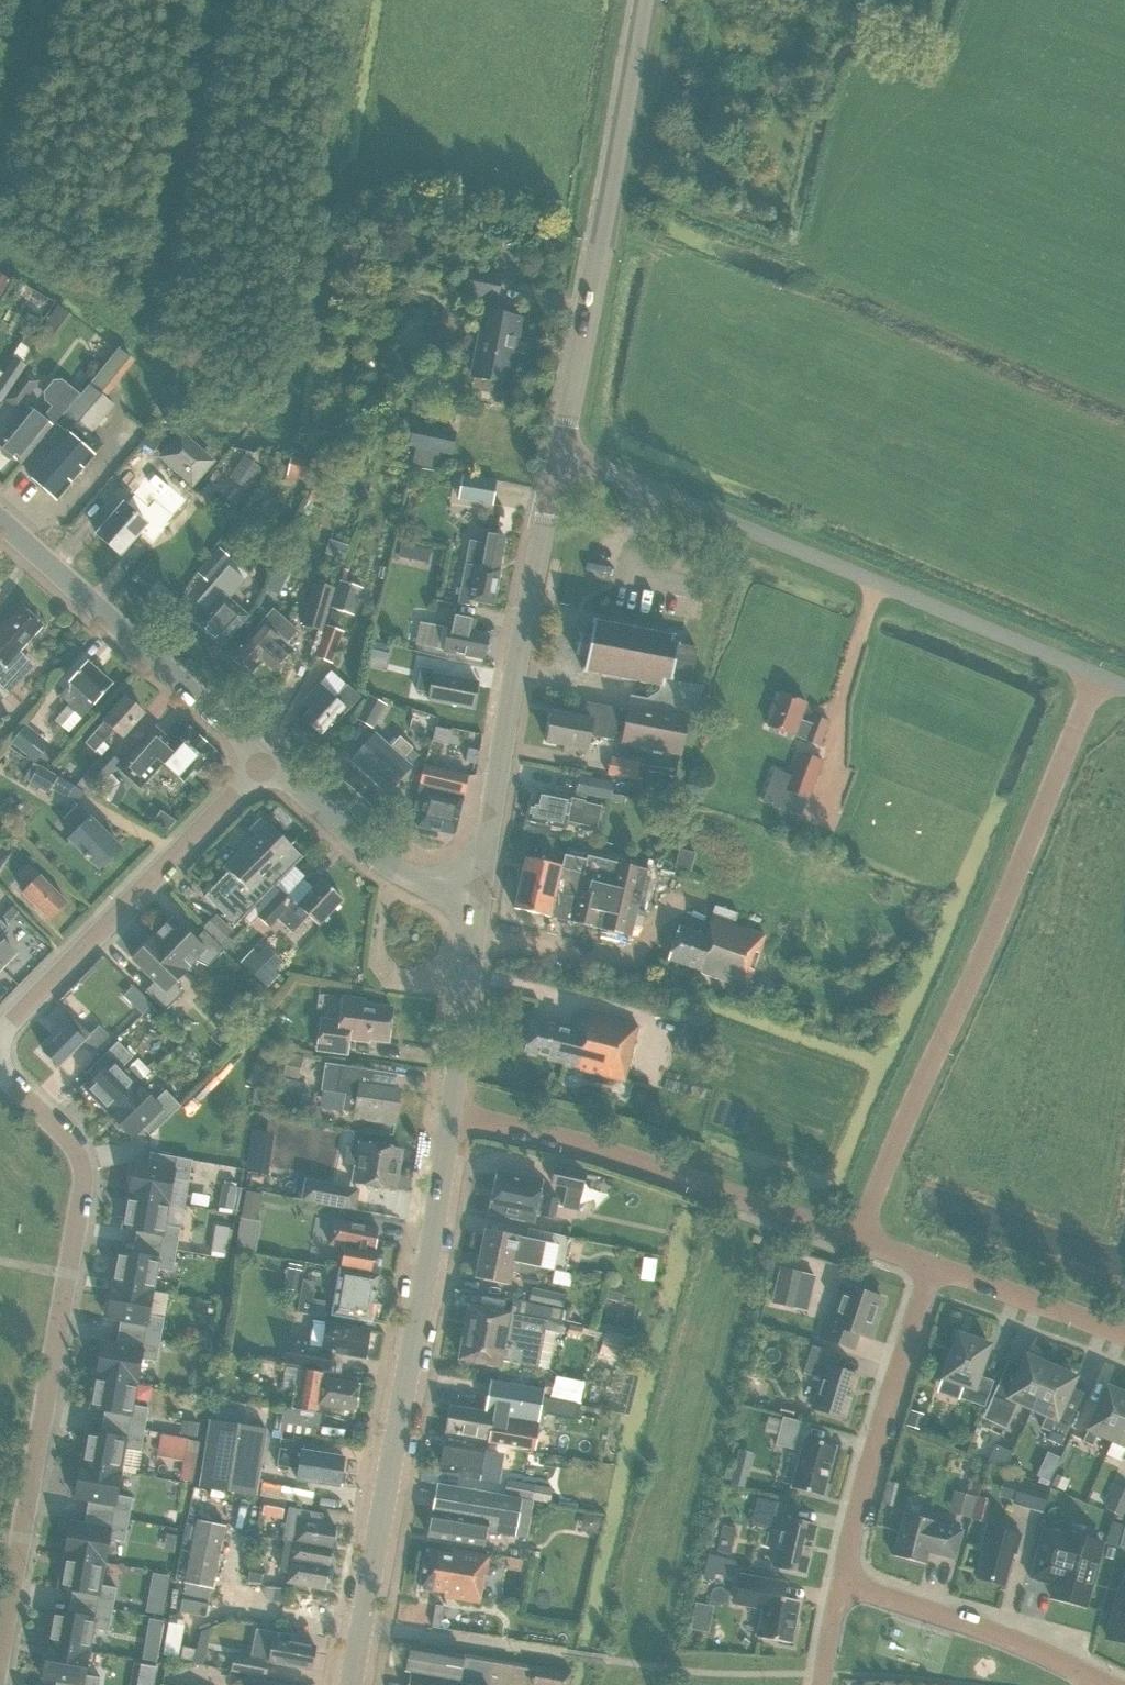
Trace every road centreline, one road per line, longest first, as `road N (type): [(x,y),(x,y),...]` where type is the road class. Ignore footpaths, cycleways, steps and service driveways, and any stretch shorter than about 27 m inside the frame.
road 1 (residential): [(0,1656),(82,1180),(70,1150),(0,1075)]
road 2 (unclassified): [(1098,677),(857,1238)]
road 3 (unclassified): [(560,455),(1098,677)]
road 4 (tertiary): [(352,1684),(445,1122)]
road 5 (tertiary): [(560,455),(646,0)]
road 6 (tertiary): [(560,455),(479,887)]
road 7 (residential): [(445,1122),(857,1238)]
road 8 (residential): [(0,1039),(263,770)]
road 9 (tertiary): [(263,770),(0,539)]
road 10 (residential): [(843,1586),(934,1266)]
road 11 (residential): [(843,1586),(996,1633),(1106,1684)]
road 12 (tertiary): [(479,887),(406,874),(345,842),(263,770)]
road 13 (track): [(472,936),(625,955),(643,946),(665,906),(684,898)]
road 14 (tertiary): [(445,1122),(479,887)]
road 15 (residential): [(934,1266),(1124,1334)]

